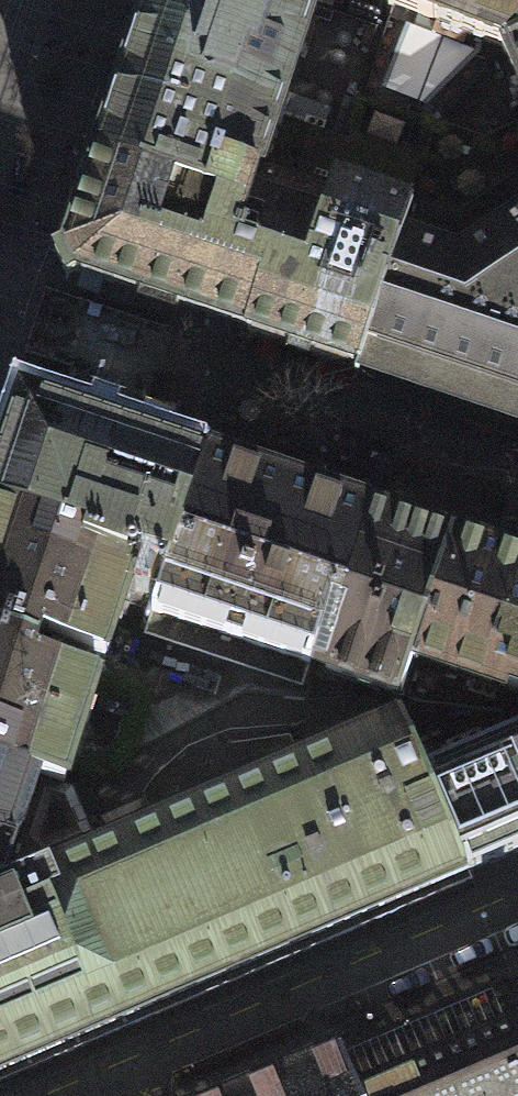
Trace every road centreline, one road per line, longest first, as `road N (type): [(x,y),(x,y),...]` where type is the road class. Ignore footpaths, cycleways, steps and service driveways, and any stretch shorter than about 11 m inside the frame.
road 1 (residential): [(85,1095),(517,910)]
road 2 (residential): [(351,426),(517,481)]

